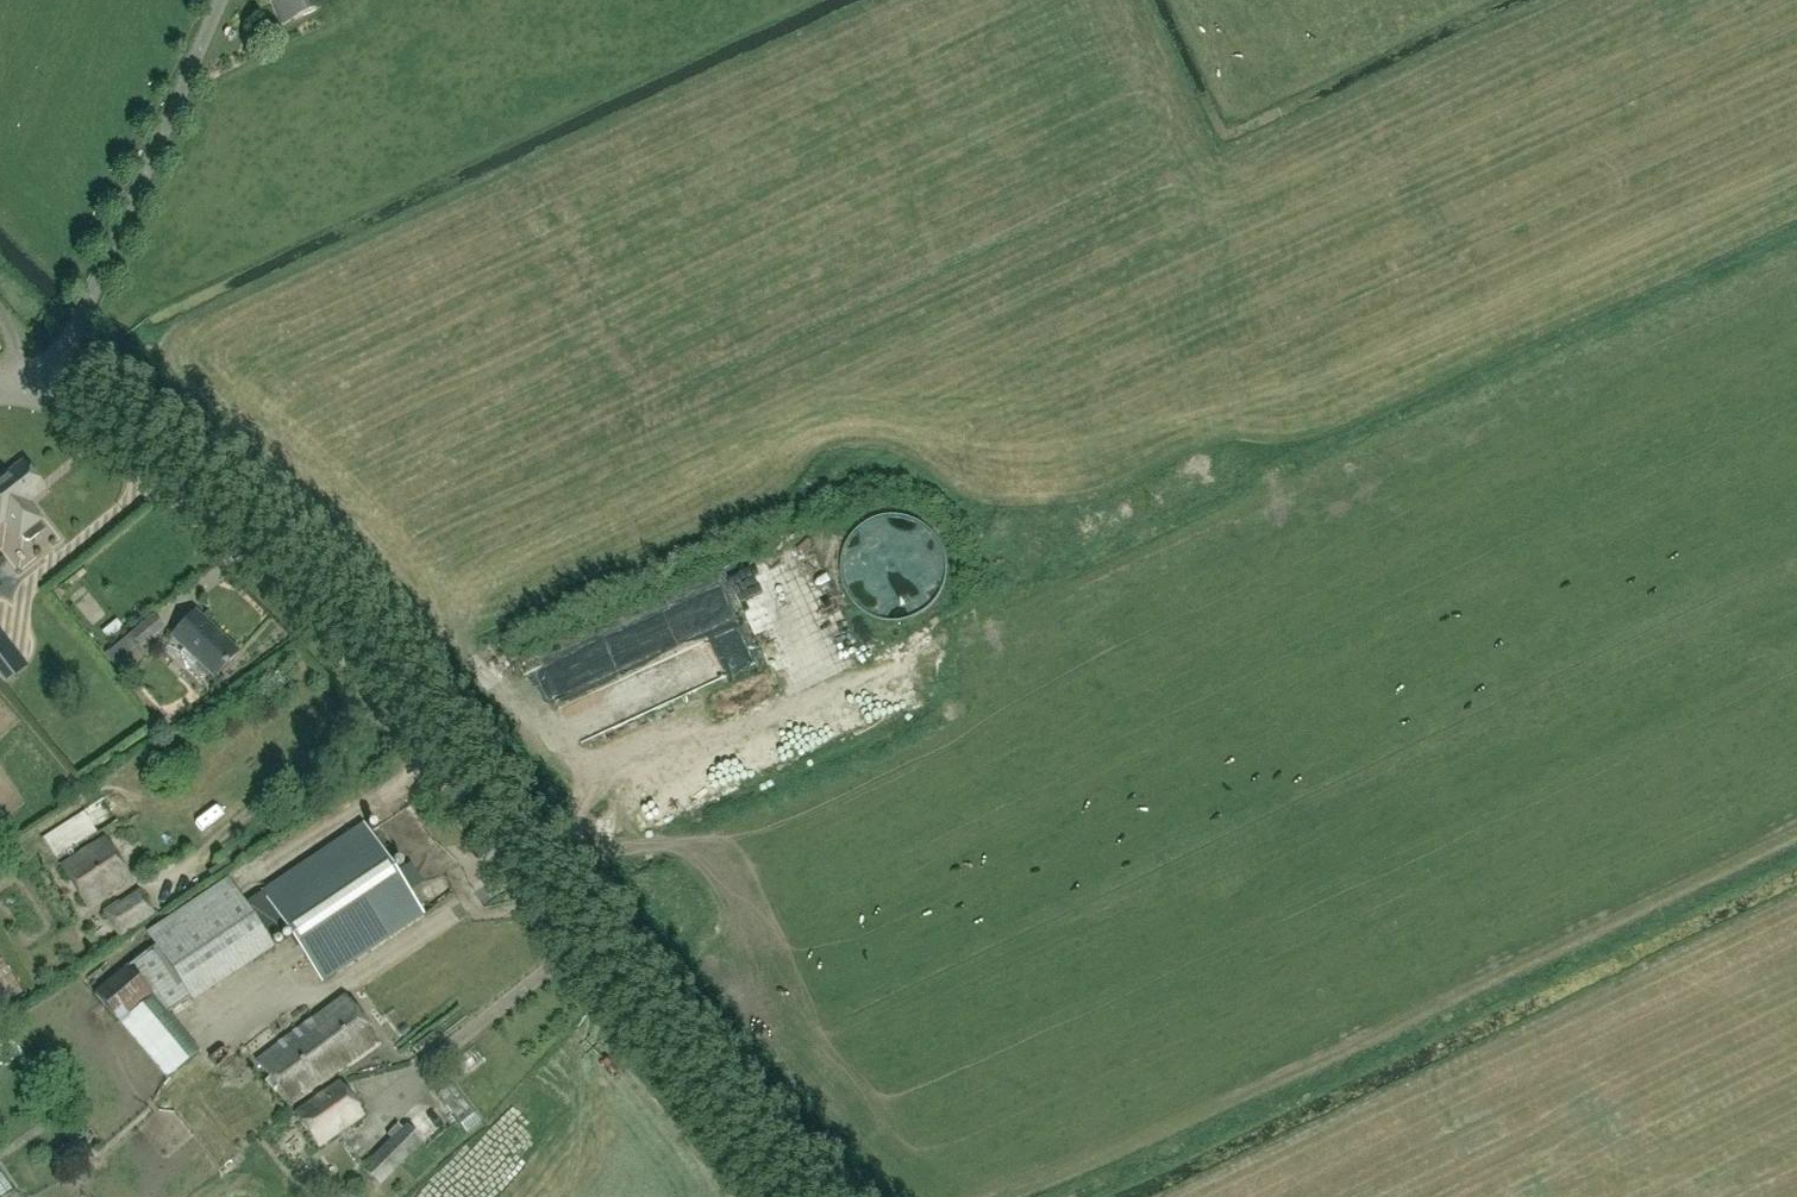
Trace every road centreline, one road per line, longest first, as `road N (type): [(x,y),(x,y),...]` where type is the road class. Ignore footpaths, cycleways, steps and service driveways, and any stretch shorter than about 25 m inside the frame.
road 1 (unclassified): [(778,1196),(366,681),(198,519),(13,378)]

